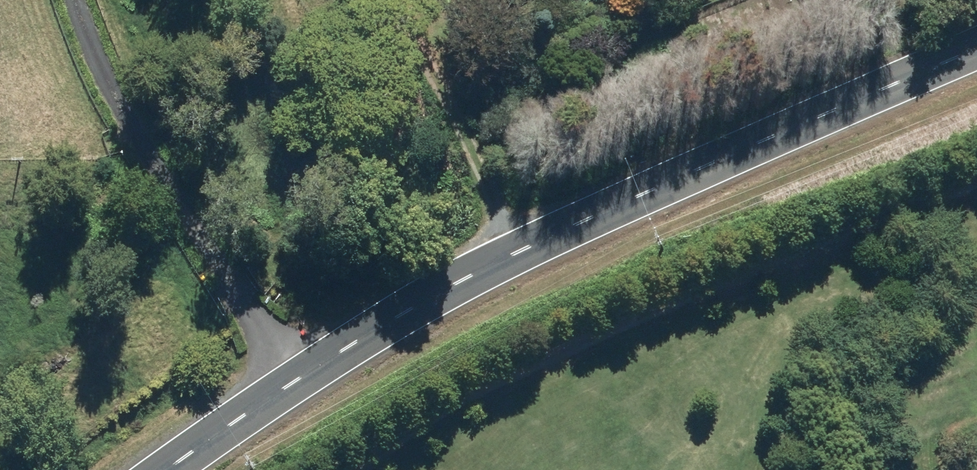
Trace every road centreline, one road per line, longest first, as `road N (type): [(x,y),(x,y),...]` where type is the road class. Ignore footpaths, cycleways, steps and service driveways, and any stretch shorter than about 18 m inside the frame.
road 1 (secondary): [(976,49),(643,192),(400,313),(168,469)]
road 2 (track): [(976,201),(525,382),(383,469)]

